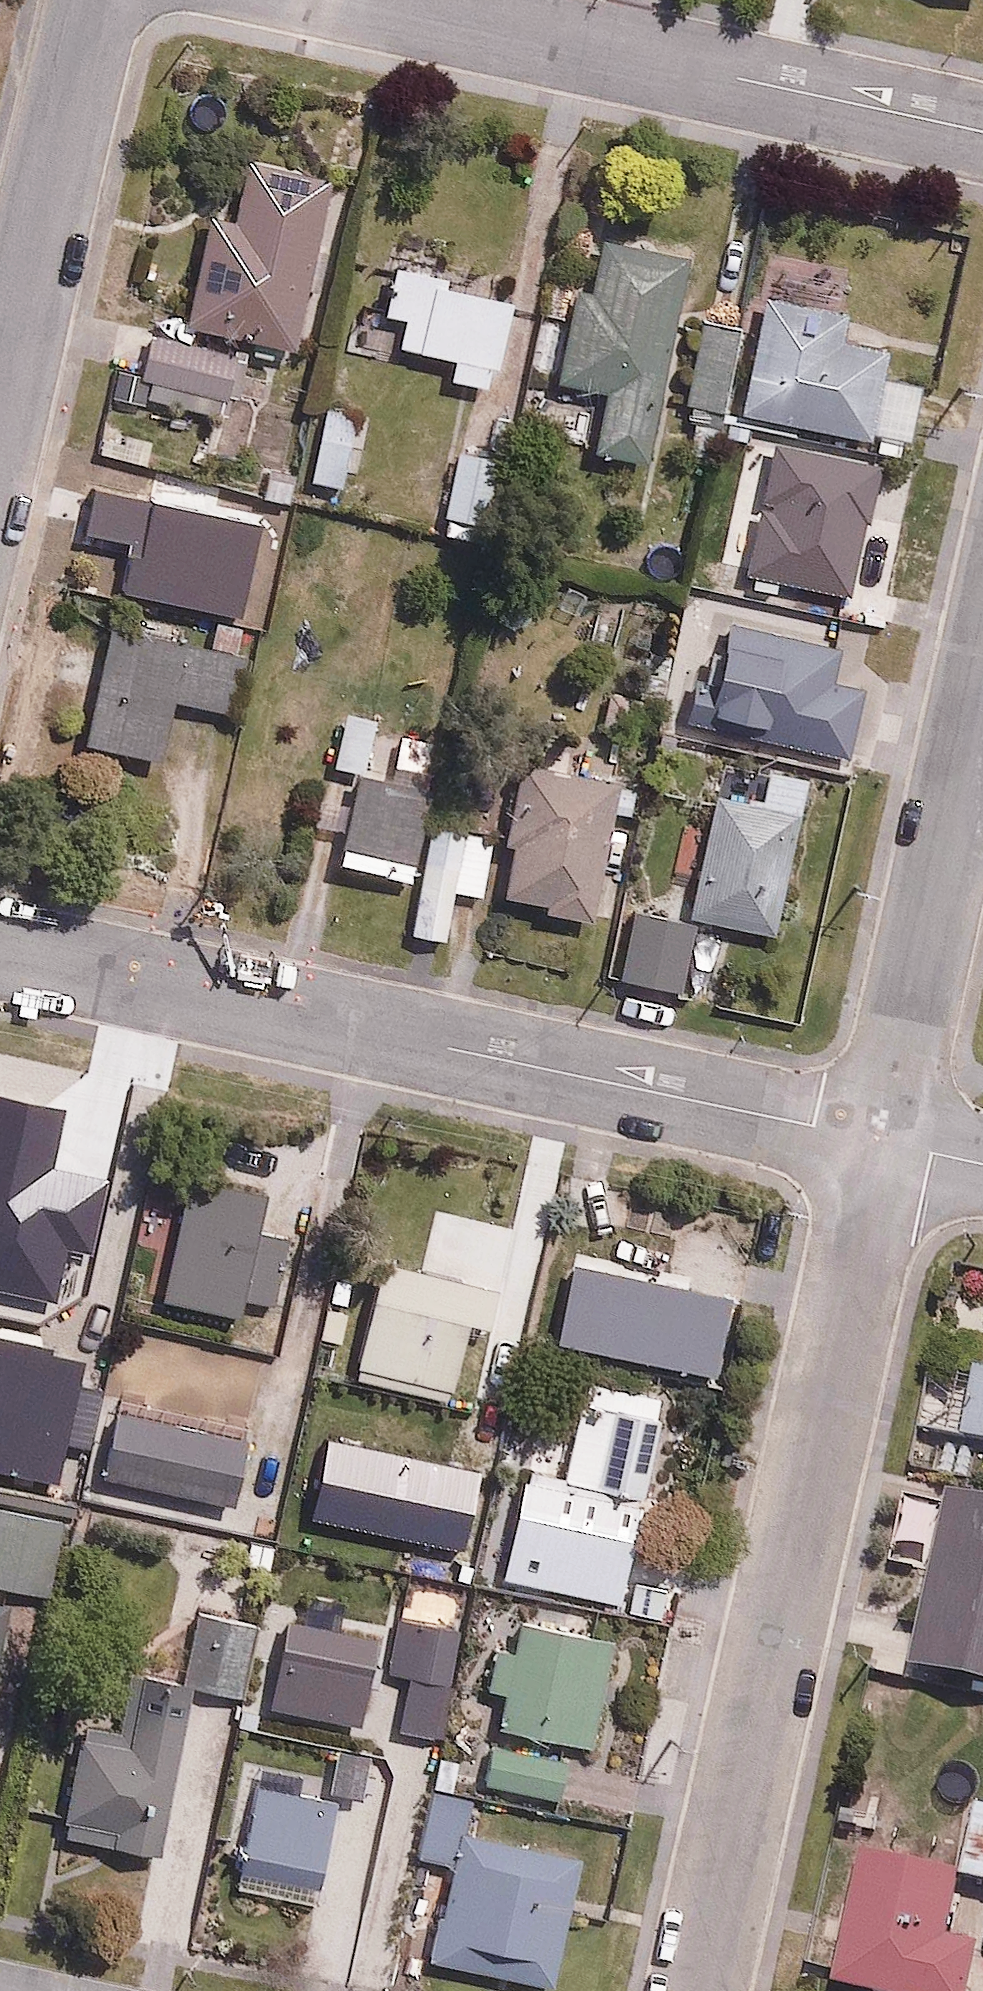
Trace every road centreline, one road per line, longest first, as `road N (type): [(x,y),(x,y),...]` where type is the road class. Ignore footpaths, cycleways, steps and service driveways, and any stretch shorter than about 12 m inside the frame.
road 1 (residential): [(879,1142),(0,953)]
road 2 (residential): [(879,1142),(701,1990)]
road 3 (residential): [(982,132),(384,0)]
road 4 (residential): [(982,674),(879,1142)]
road 5 (residential): [(92,0),(0,414)]

